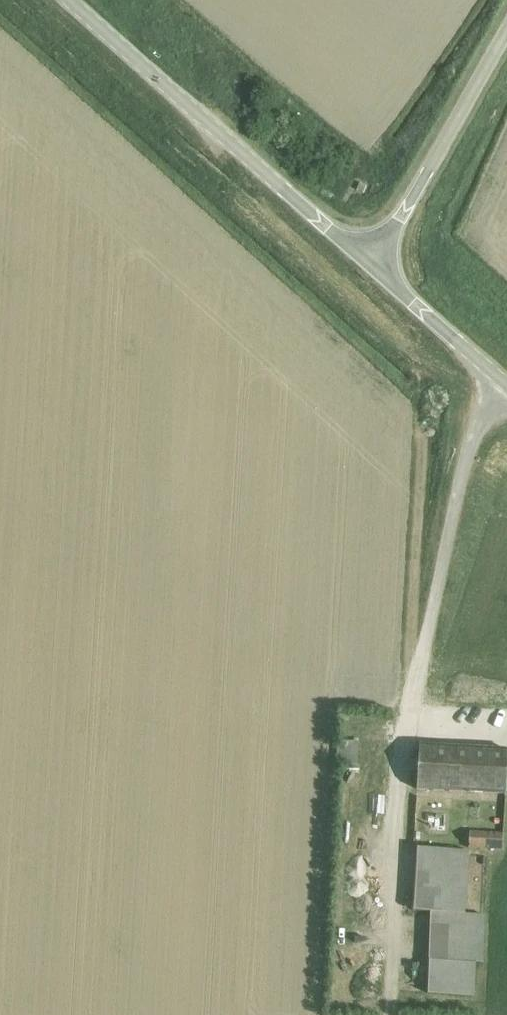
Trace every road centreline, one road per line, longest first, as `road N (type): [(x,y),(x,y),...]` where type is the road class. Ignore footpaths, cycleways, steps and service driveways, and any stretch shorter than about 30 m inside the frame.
road 1 (tertiary): [(369,263),(66,0)]
road 2 (unclassified): [(369,263),(506,31)]
road 3 (tertiary): [(506,385),(369,263)]

